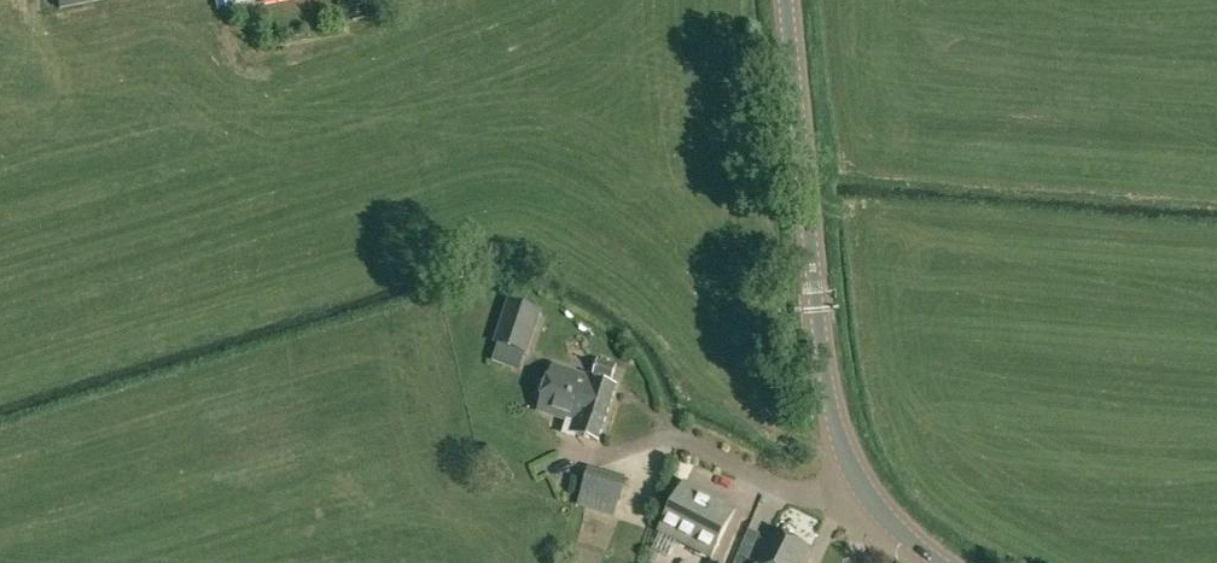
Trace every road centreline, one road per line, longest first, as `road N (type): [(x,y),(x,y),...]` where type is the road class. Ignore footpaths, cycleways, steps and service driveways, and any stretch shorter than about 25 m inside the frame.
road 1 (tertiary): [(939,562),(862,490),(833,424),(788,0)]

